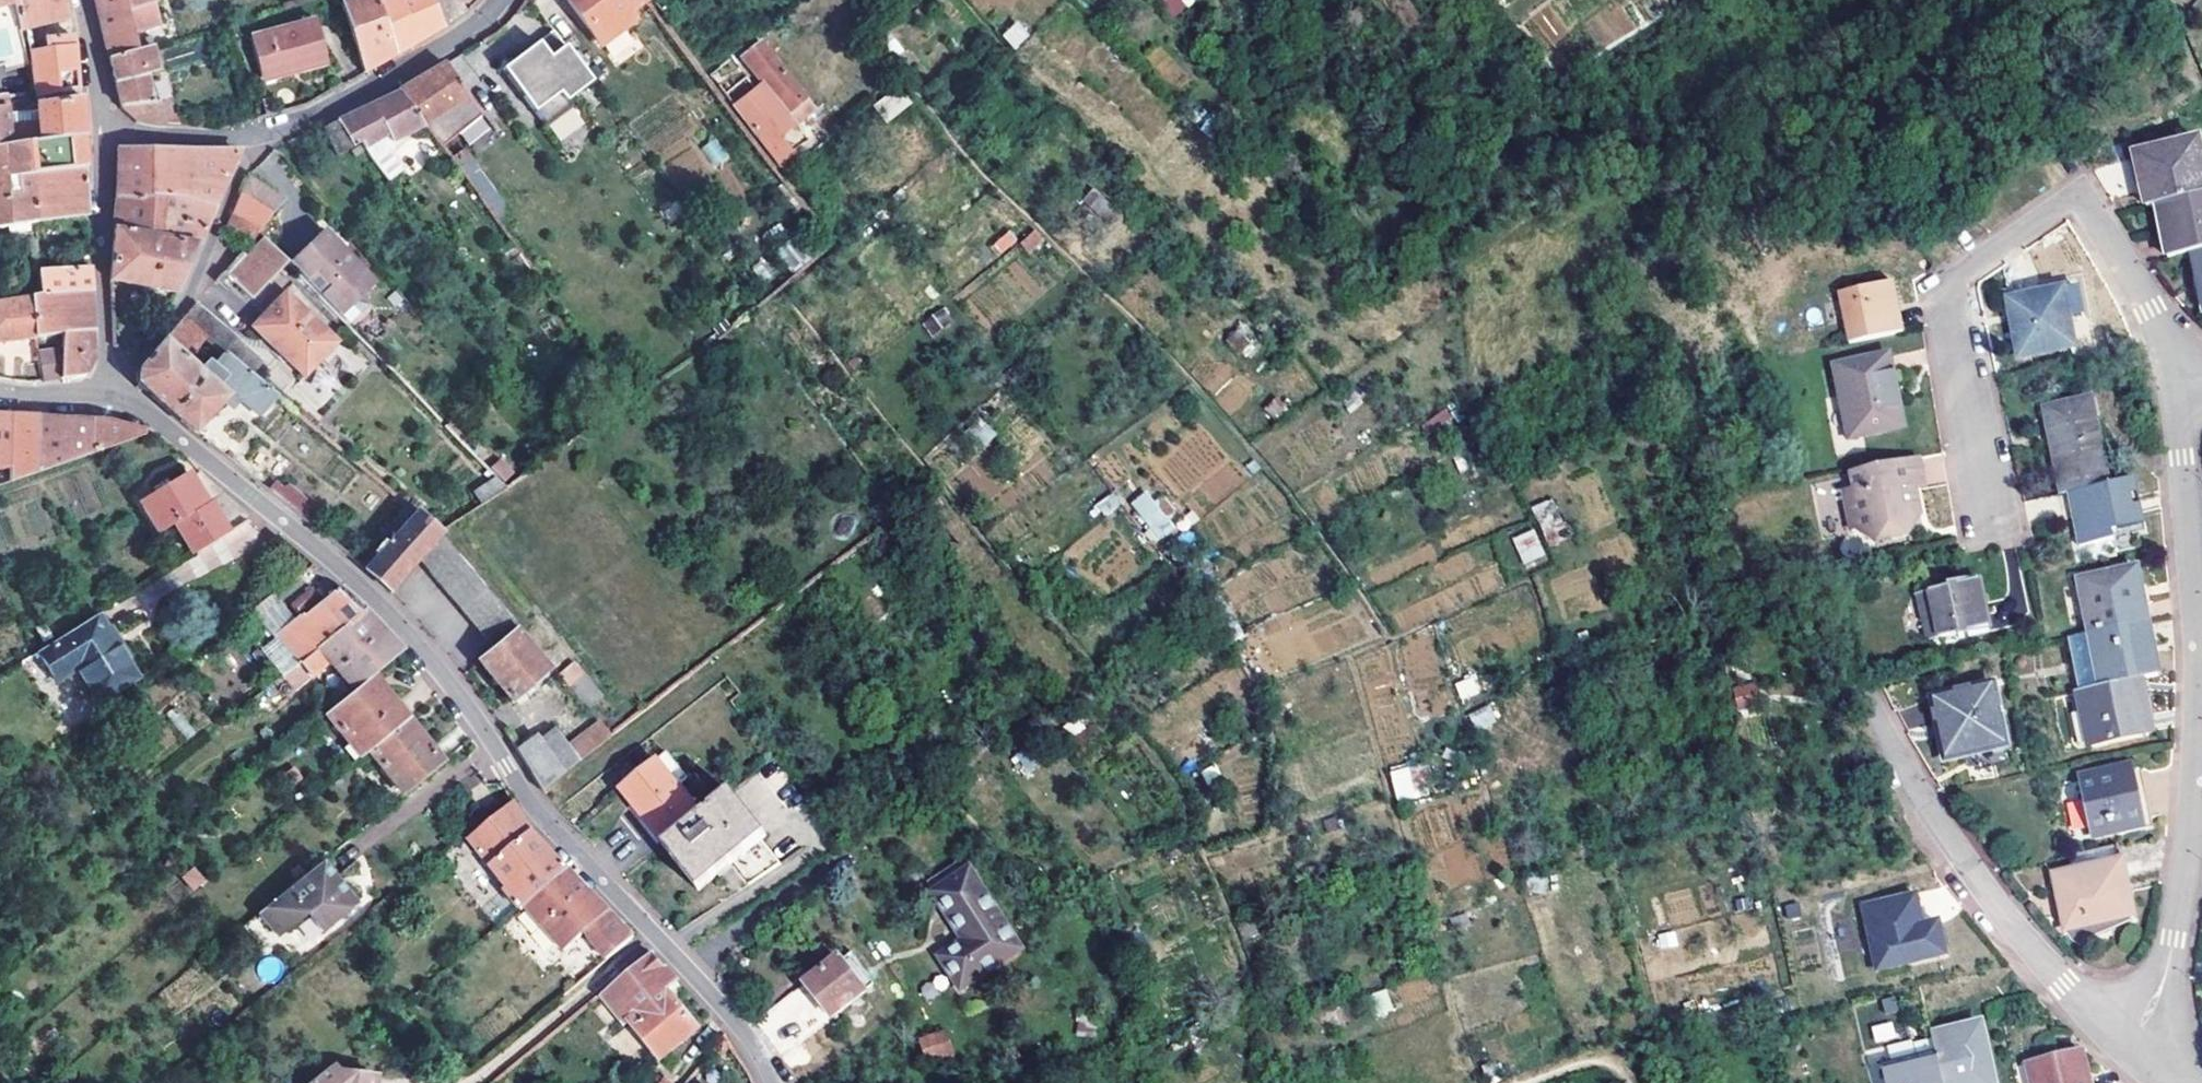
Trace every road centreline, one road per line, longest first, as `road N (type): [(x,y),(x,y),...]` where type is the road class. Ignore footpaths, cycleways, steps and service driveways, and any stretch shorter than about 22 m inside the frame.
road 1 (residential): [(107,393),(145,412),(366,589),(451,687),(531,805),(740,1030),(773,1082)]
road 2 (residential): [(2168,967),(2197,720),(2172,383)]
road 3 (residential): [(1998,540),(1950,287),(2062,204),(2078,201)]
road 4 (residential): [(2112,1032),(1996,907),(1876,721)]
road 5 (residential): [(107,393),(185,302),(254,134)]
road 6 (residential): [(254,134),(348,102),(453,42),(500,0)]
road 7 (residential): [(107,393),(100,135)]
road 8 (residential): [(2172,383),(2151,309),(2089,207),(2078,201)]
road 9 (residential): [(100,135),(254,134)]
road 10 (residential): [(100,135),(80,0)]

